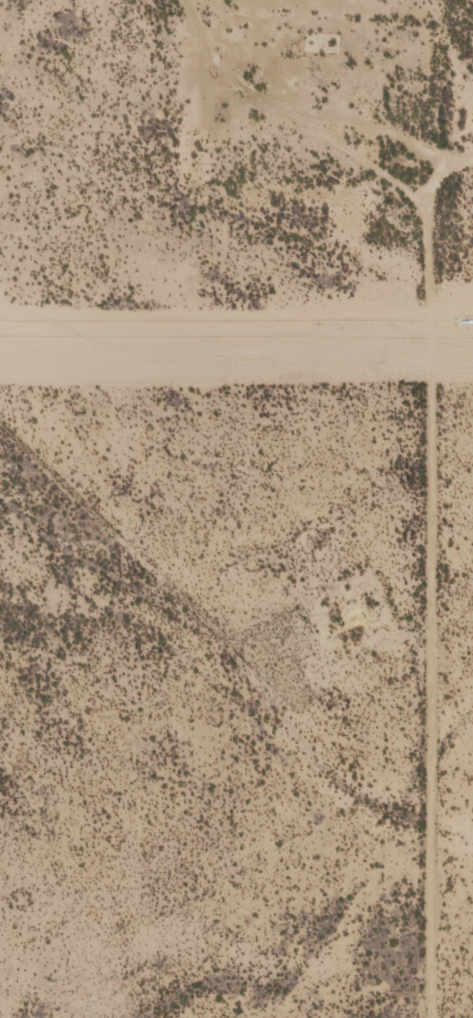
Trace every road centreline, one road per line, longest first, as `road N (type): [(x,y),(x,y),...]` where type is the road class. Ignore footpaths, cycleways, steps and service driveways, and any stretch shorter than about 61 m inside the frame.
road 1 (track): [(472,84),(452,73),(427,93),(445,1017)]
road 2 (track): [(472,862),(327,781),(227,686),(97,520),(0,444)]

